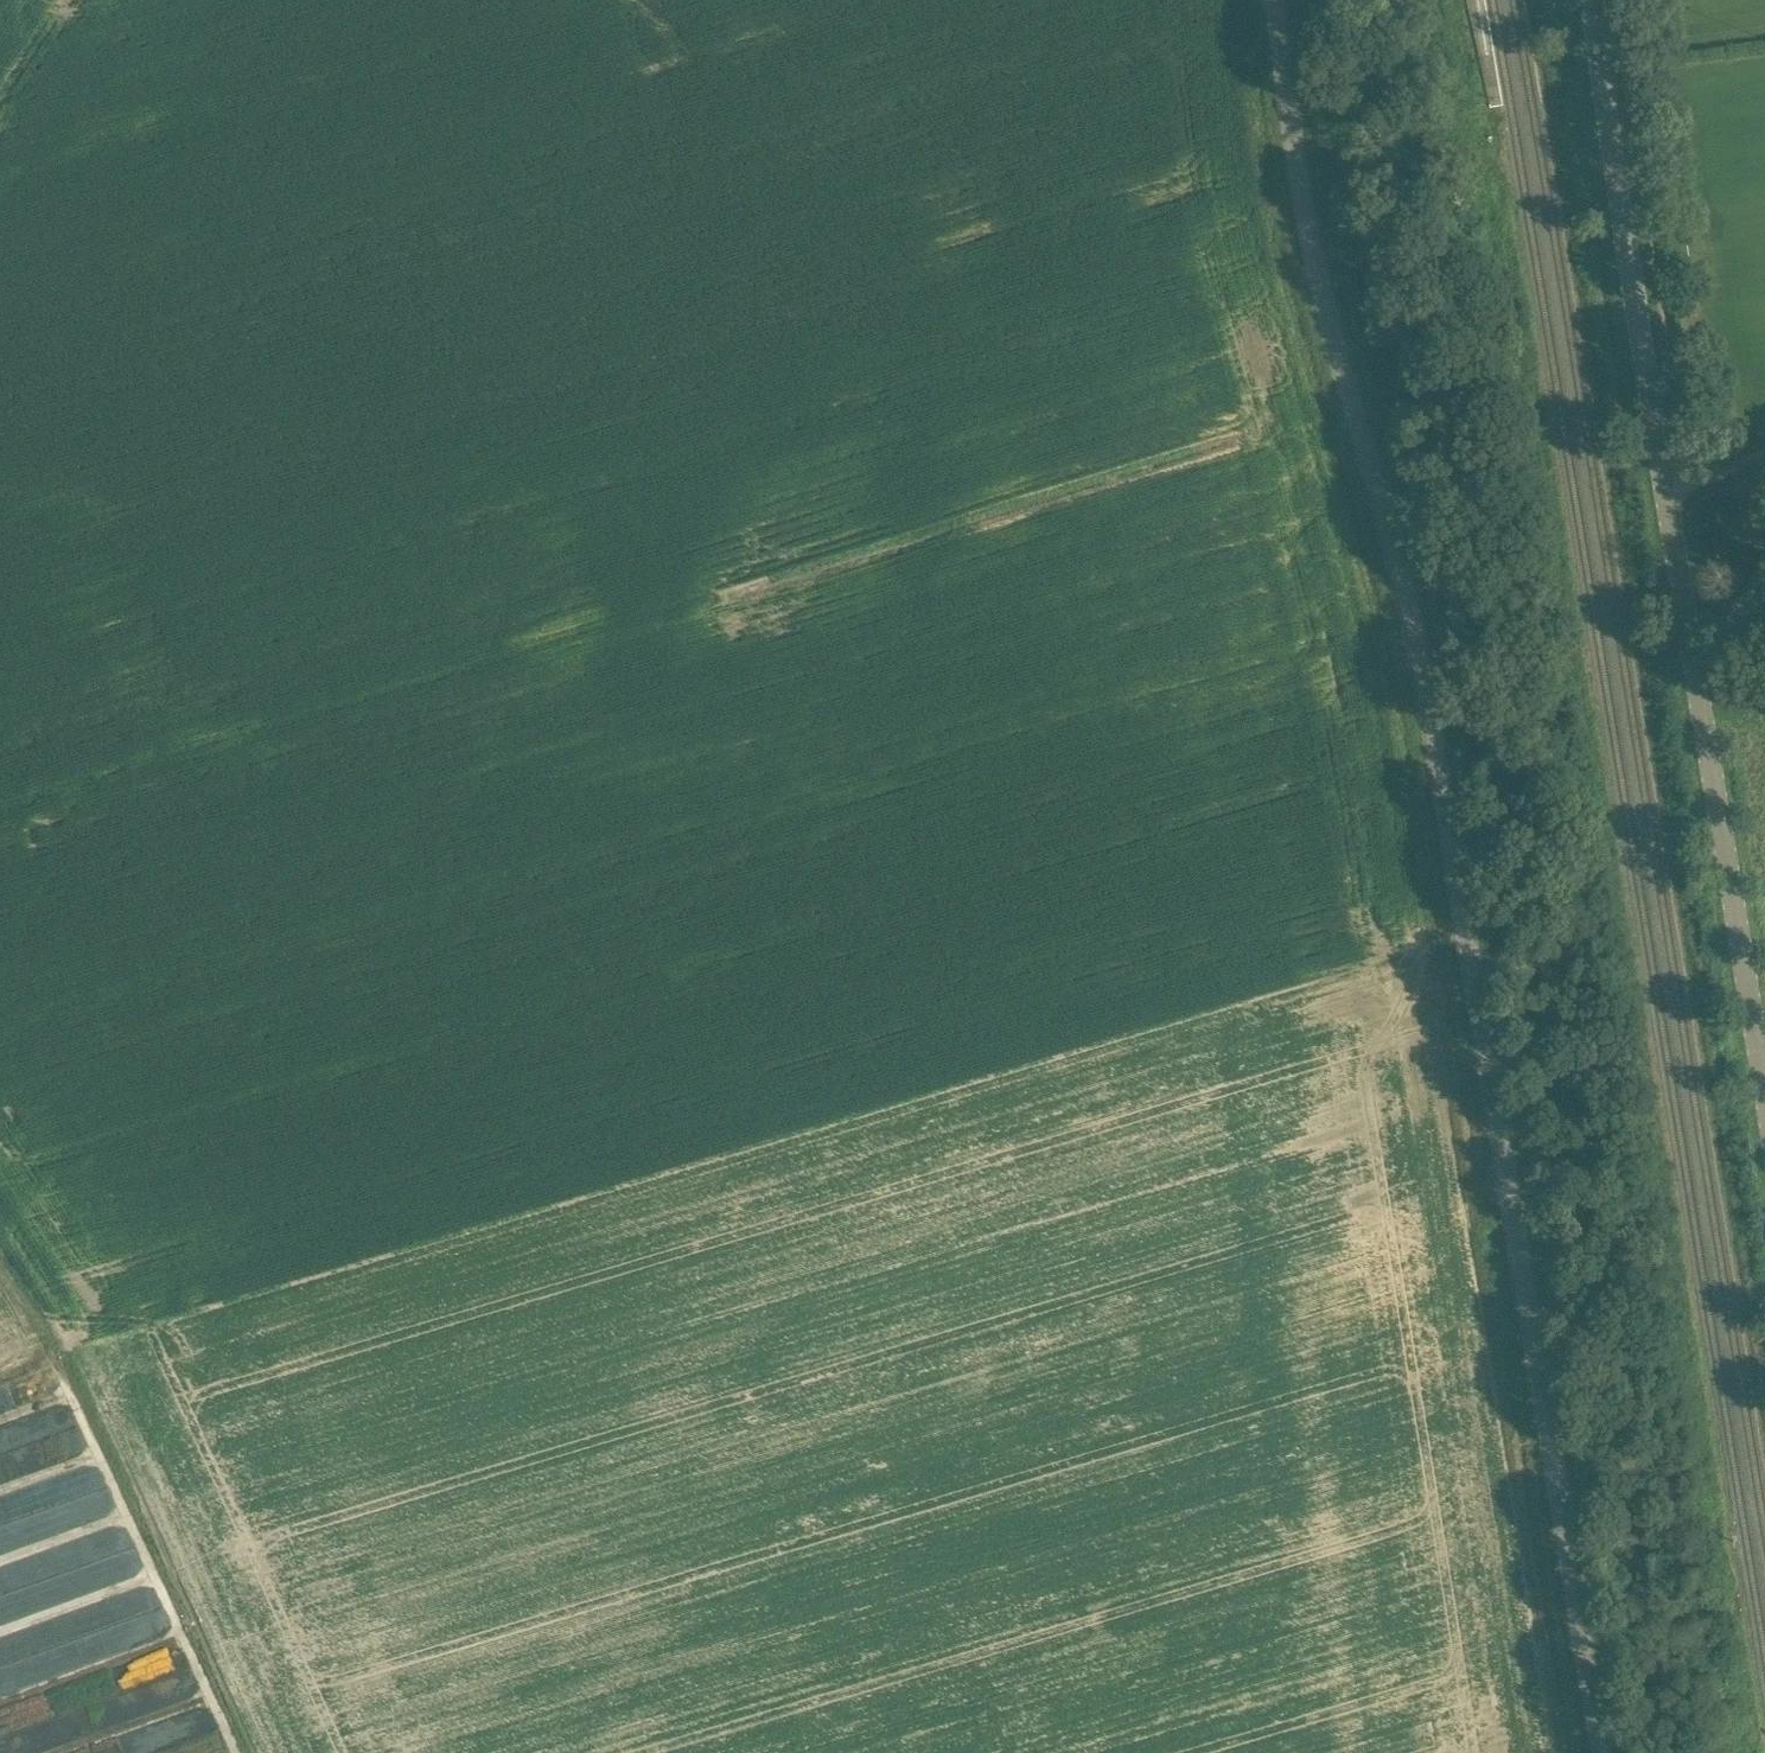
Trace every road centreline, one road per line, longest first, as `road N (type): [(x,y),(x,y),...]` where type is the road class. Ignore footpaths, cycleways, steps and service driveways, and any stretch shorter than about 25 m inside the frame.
road 1 (unclassified): [(1601,1752),(1422,669),(1324,326),(1274,0)]
road 2 (tertiary): [(1764,1086),(1593,0)]

